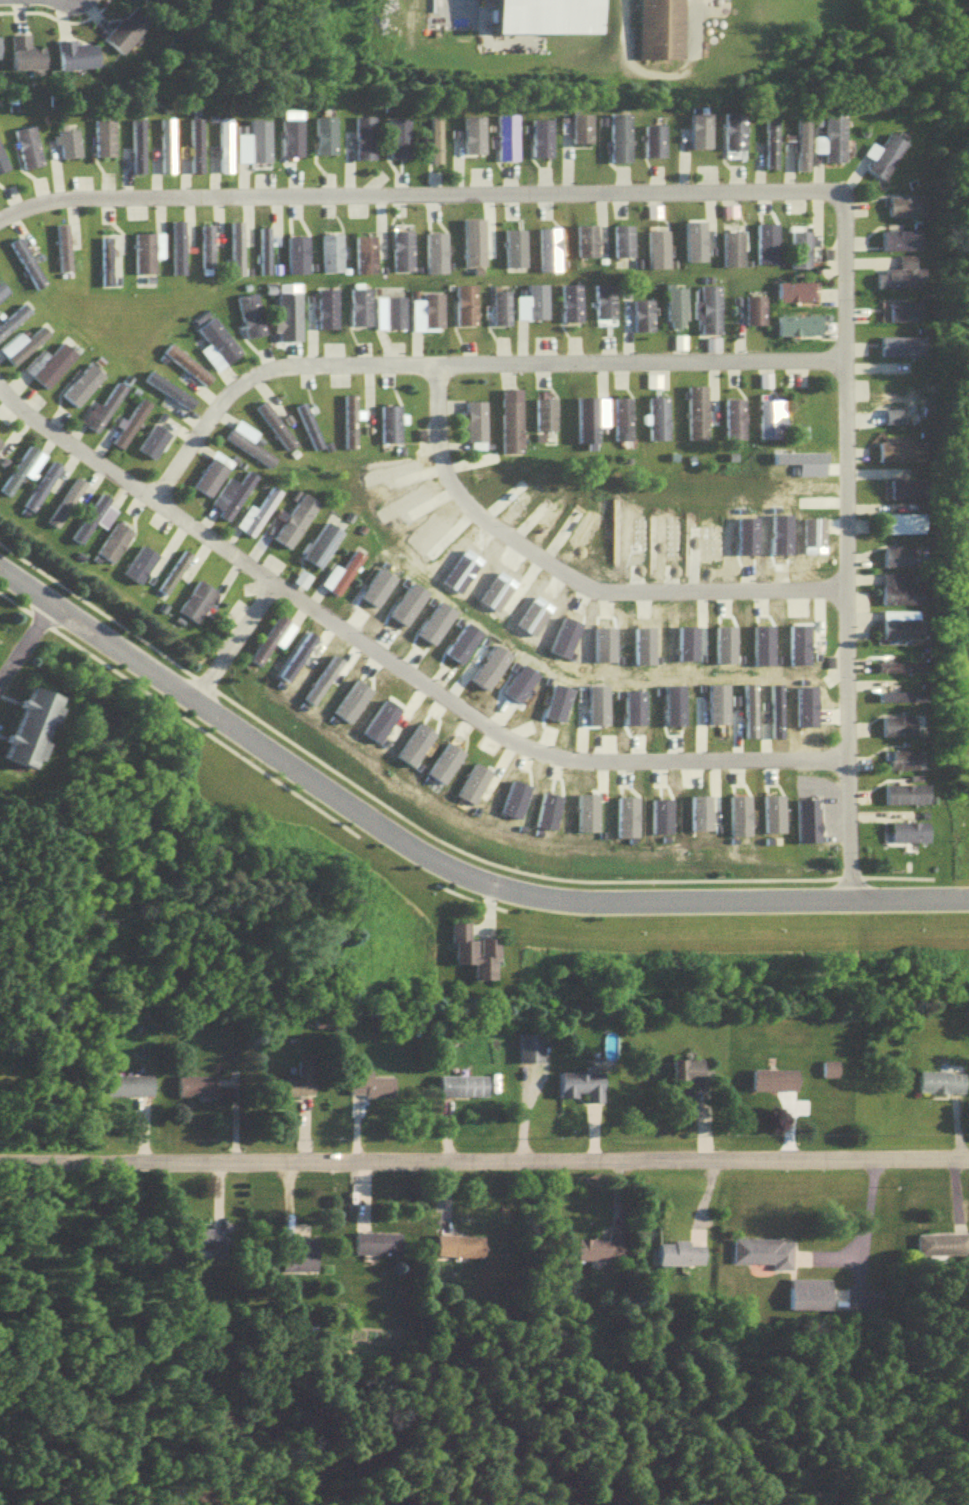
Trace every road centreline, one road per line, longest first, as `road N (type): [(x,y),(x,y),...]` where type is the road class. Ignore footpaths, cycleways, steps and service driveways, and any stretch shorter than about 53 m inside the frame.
road 1 (residential): [(0,571),(467,884),(563,905),(968,904)]
road 2 (residential): [(968,1159),(0,1165)]
road 3 (residential): [(0,393),(512,743),(568,760),(846,763)]
road 4 (residential): [(0,216),(70,199),(816,188),(831,192),(838,205)]
road 5 (residential): [(147,499),(212,402),(254,371),(838,357)]
road 6 (residential): [(838,205),(851,905)]
road 7 (residential): [(431,364),(441,473),(481,519),(582,586),(844,592)]
road 8 (residential): [(266,580),(188,703)]
road 9 (residential): [(840,421),(968,427)]

